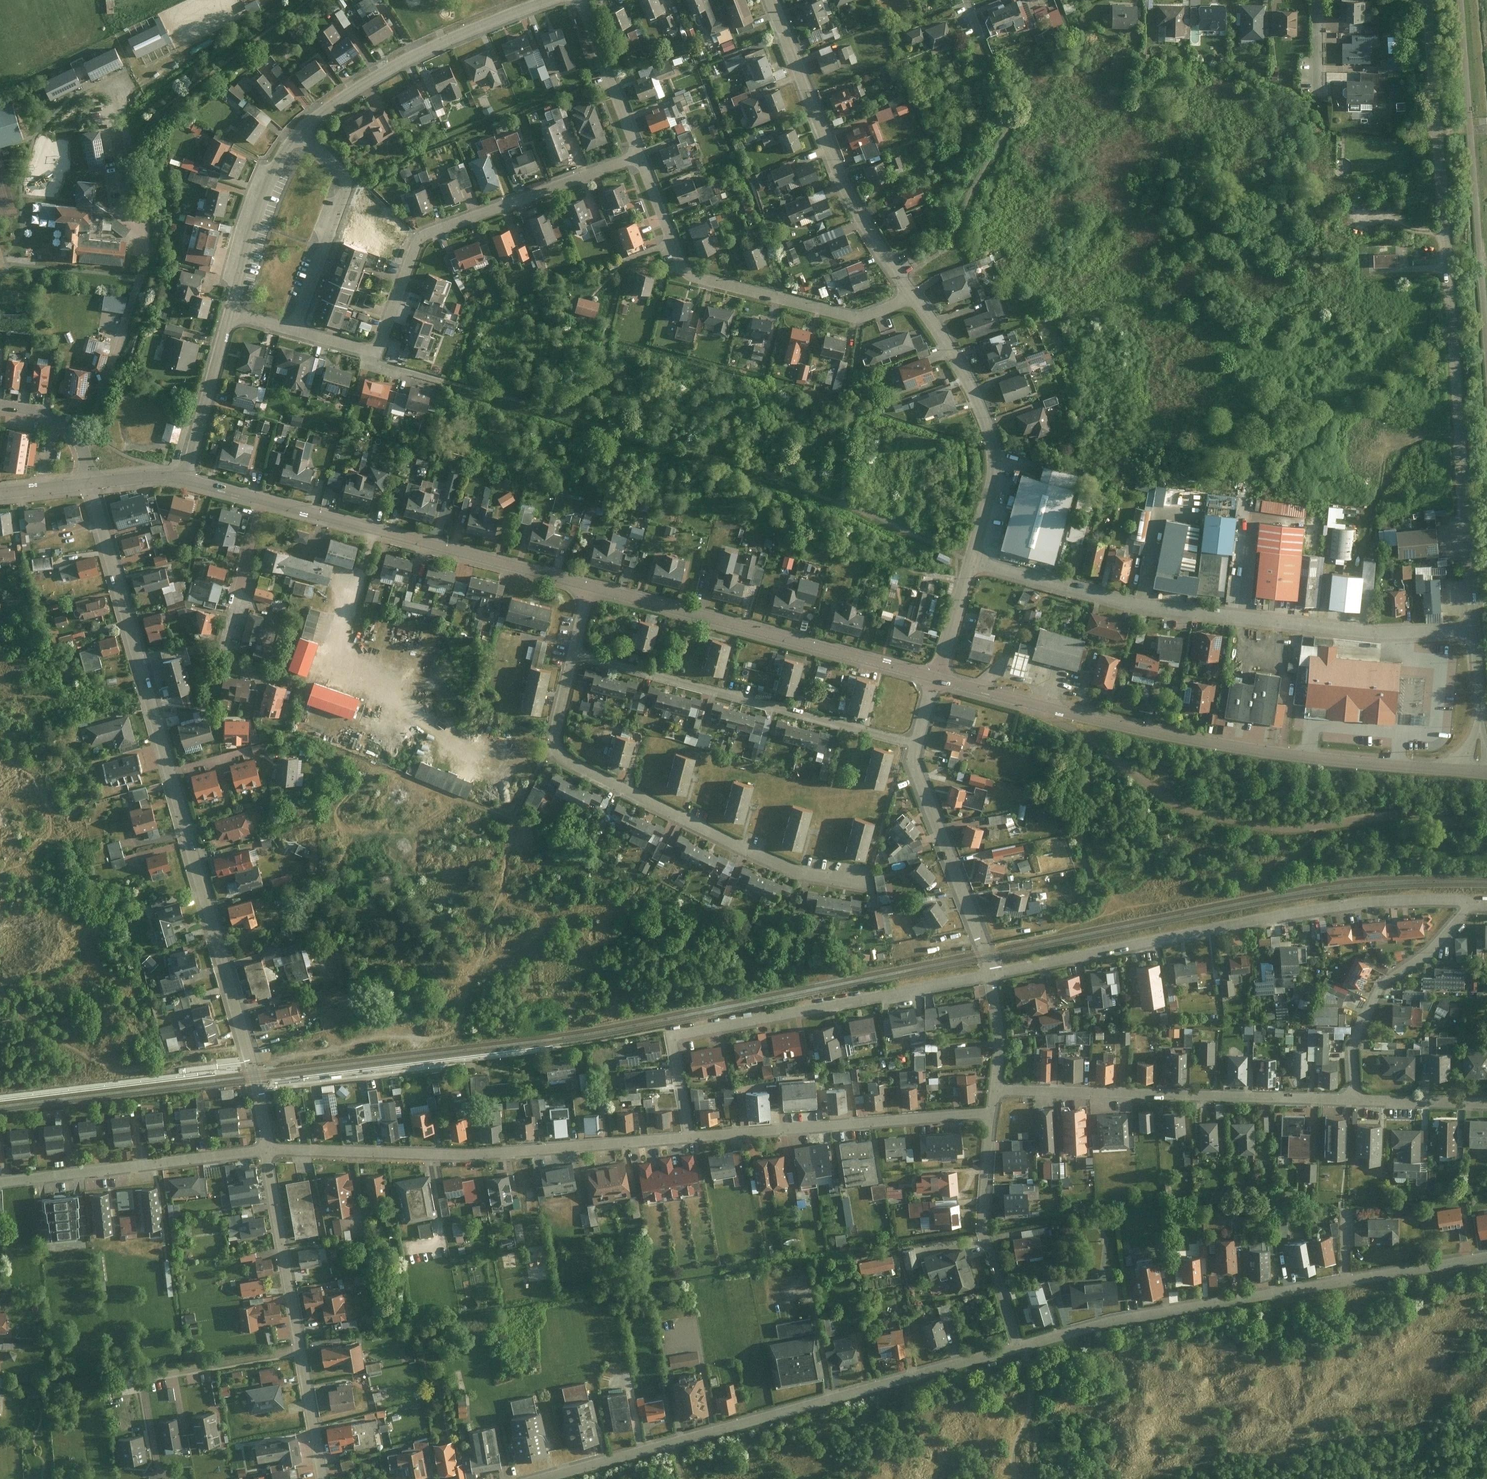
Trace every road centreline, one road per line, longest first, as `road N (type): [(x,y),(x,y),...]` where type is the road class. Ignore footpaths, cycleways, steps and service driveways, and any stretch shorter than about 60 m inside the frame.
road 1 (residential): [(90,483),(255,1072),(267,1150)]
road 2 (unclassified): [(1476,629),(1427,0)]
road 3 (residential): [(1458,771),(1198,742),(936,679)]
road 4 (residential): [(1476,629),(1377,632),(1141,605),(970,563)]
road 5 (residential): [(229,313),(375,355),(419,240),(637,153)]
road 6 (residential): [(1476,904),(1464,896),(1370,899),(993,975)]
road 7 (residential): [(545,1478),(1016,1349)]
road 8 (residential): [(229,313),(271,181),(300,131),(391,70),(553,0)]
road 9 (residential): [(1016,1349),(1122,1320),(1486,1257)]
road 10 (residential): [(573,654),(552,742),(565,761),(778,866),(864,888)]
road 11 (residential): [(993,975),(668,1037),(690,1142)]
road 12 (residential): [(690,1142),(501,1156),(267,1150)]
road 13 (residential): [(913,298),(859,317),(695,278),(681,268),(637,153)]
road 14 (residential): [(1355,1099),(994,1090)]
road 15 (residential): [(936,679),(590,586)]
road 16 (residential): [(573,654),(917,746)]
road 17 (residential): [(590,586),(261,500)]
road 18 (residential): [(267,1150),(320,1478)]
road 19 (residential): [(913,298),(846,190),(772,0)]
road 20 (residential): [(992,1112),(690,1142)]
road 21 (residential): [(970,563),(993,444),(971,385),(913,298)]
road 22 (residential): [(0,1185),(267,1150)]
road 23 (residential): [(1476,904),(1382,988),(1352,1049),(1355,1099)]
road 24 (residential): [(993,975),(918,781),(917,746)]
road 25 (residential): [(1016,1349),(982,1233),(992,1112)]
road 26 (residential): [(183,478),(229,313)]
road 27 (residential): [(637,153),(578,0)]
road 28 (residential): [(261,500),(224,640)]
road 29 (residential): [(90,483),(80,441),(63,423),(0,407)]
road 30 (residential): [(1486,1104),(1355,1099)]
road 31 (residential): [(936,679),(970,563)]

